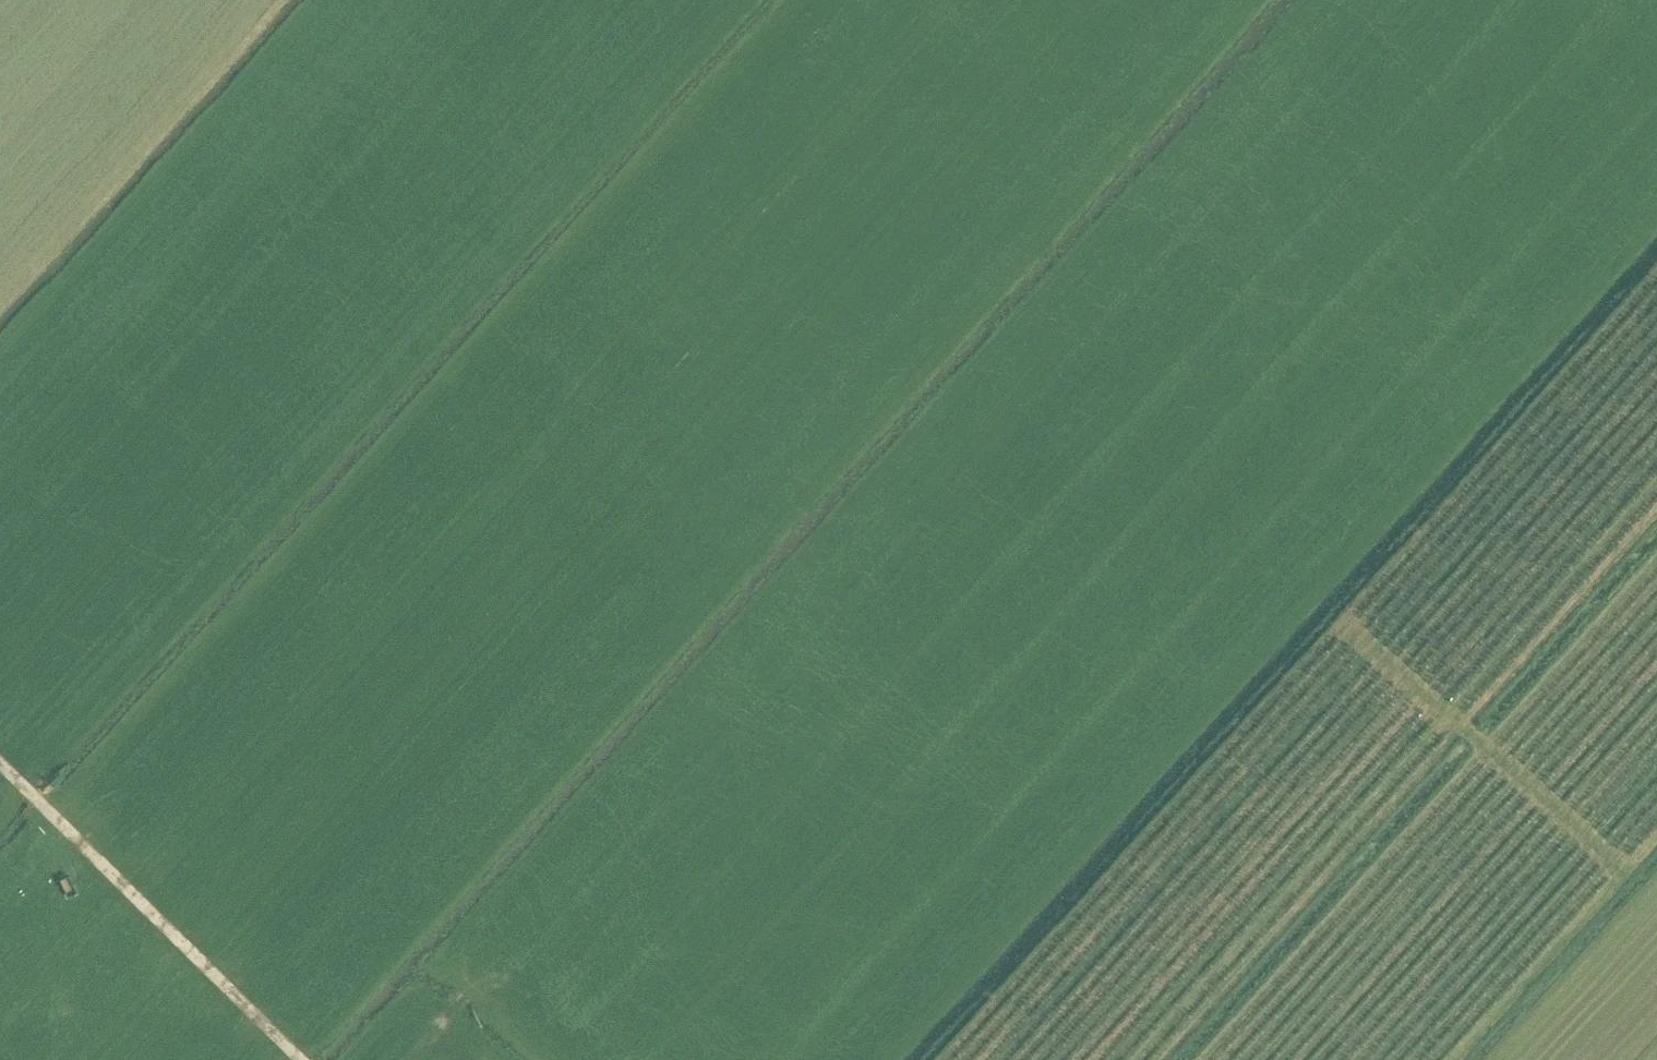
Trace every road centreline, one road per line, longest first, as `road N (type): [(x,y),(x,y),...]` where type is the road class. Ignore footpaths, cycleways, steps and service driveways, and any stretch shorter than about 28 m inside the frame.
road 1 (track): [(0,765),(300,1059)]

